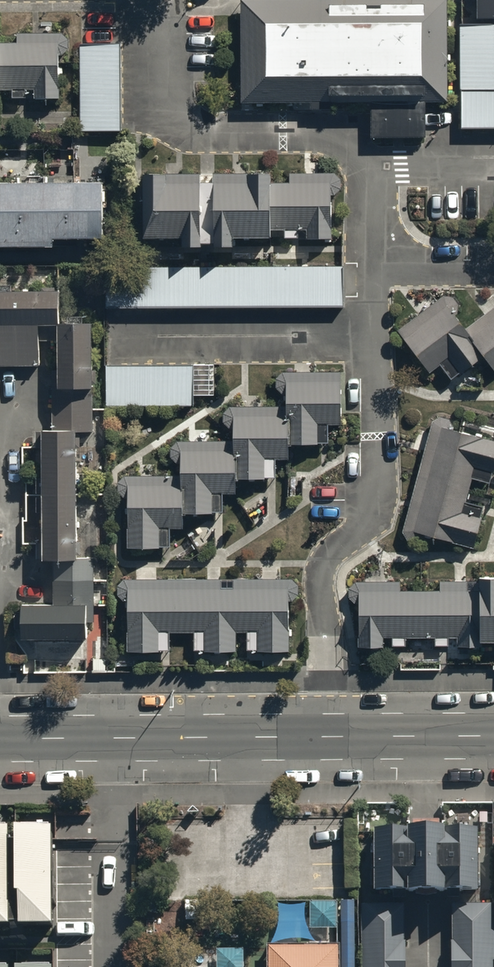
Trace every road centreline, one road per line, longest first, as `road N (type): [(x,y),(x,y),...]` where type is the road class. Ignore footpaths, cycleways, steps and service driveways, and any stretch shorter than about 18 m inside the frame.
road 1 (tertiary): [(0,741),(493,738)]

